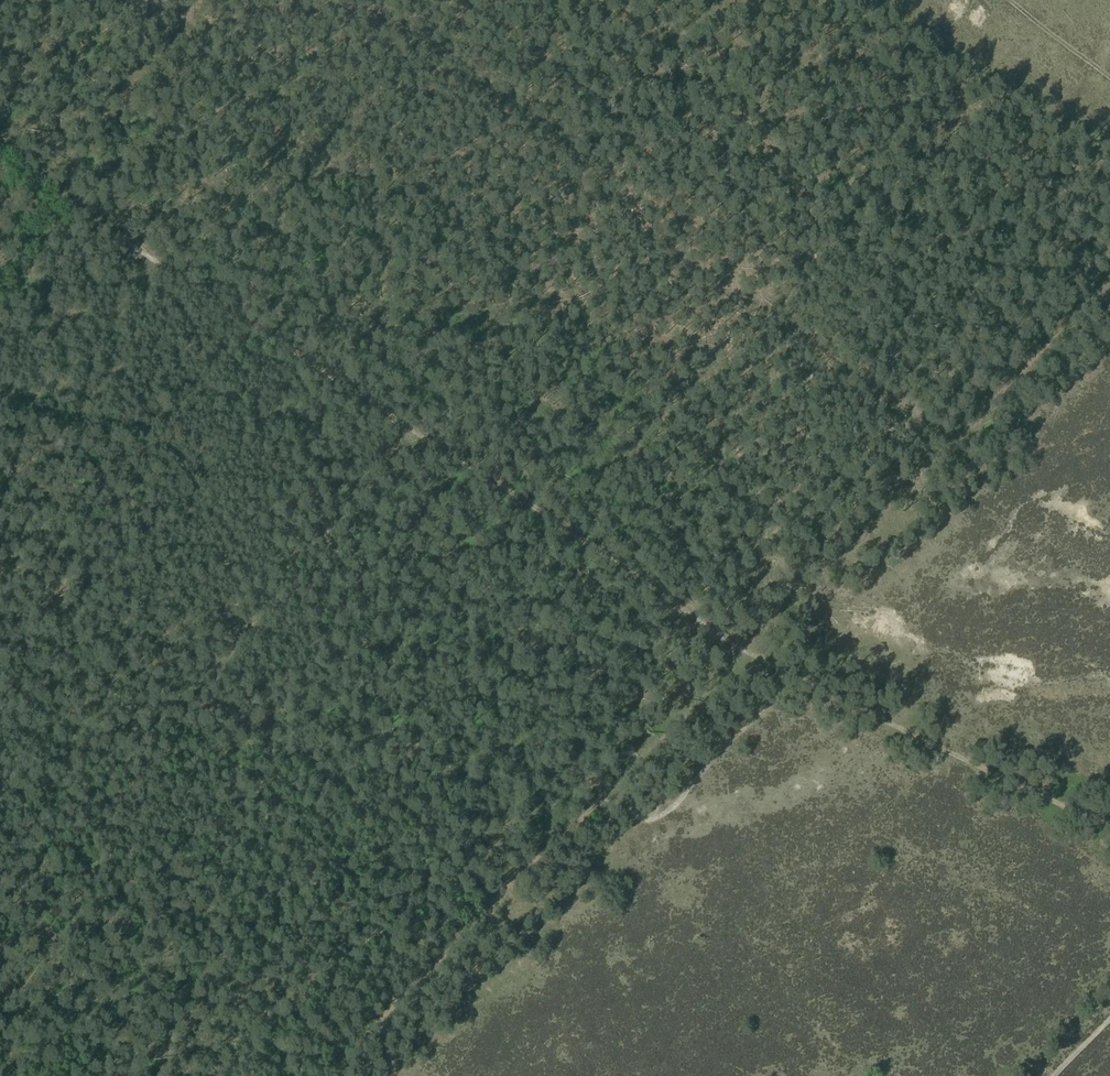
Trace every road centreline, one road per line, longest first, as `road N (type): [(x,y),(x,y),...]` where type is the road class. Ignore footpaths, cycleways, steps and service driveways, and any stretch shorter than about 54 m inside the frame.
road 1 (track): [(197,0),(55,198)]
road 2 (track): [(1109,78),(1008,0)]

